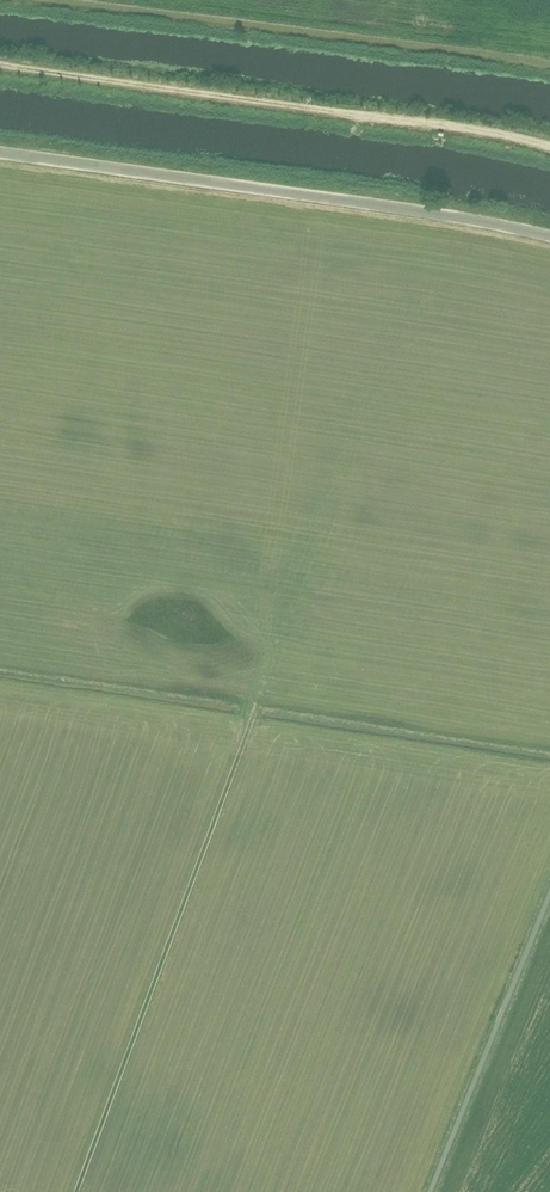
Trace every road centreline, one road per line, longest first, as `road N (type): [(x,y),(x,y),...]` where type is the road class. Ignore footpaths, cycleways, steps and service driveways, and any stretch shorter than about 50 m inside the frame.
road 1 (unclassified): [(0,152),(549,237)]
road 2 (track): [(549,146),(447,125),(0,64)]
road 3 (track): [(75,1191),(255,710)]
road 4 (track): [(40,0),(549,65)]

